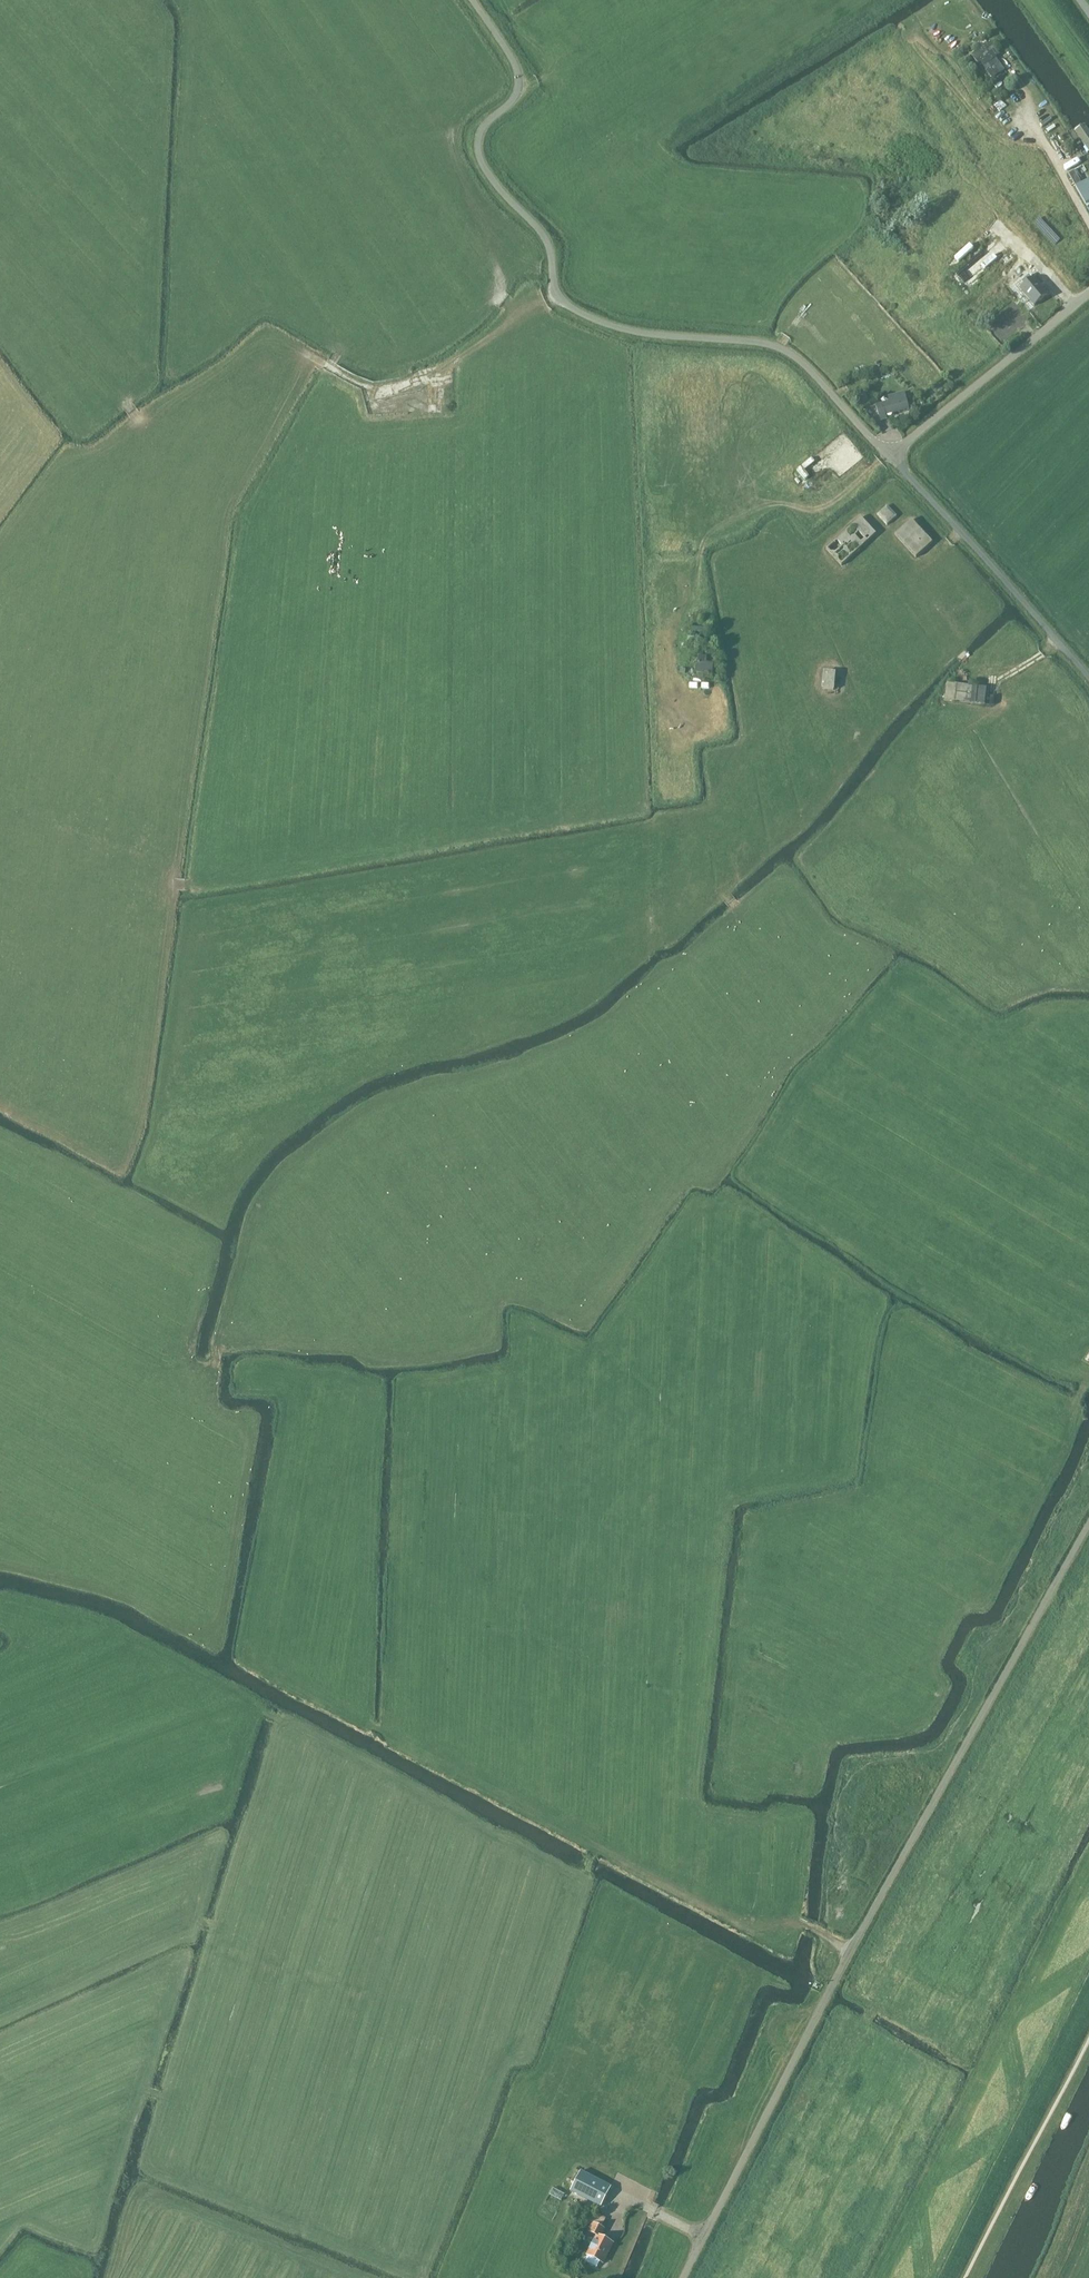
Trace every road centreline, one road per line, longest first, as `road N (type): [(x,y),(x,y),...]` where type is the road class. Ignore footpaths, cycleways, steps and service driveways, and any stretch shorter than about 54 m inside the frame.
road 1 (unclassified): [(686,2277),(1088,1528)]
road 2 (unclassified): [(891,456),(783,351),(627,333),(555,295),(543,236),(491,179),(477,150),(481,129),(512,101),(518,82),(472,0)]
road 3 (unclassified): [(1088,682),(891,456)]
road 4 (track): [(316,362),(364,389),(387,391),(444,372),(555,295)]
road 5 (unclassified): [(1088,294),(891,456)]

